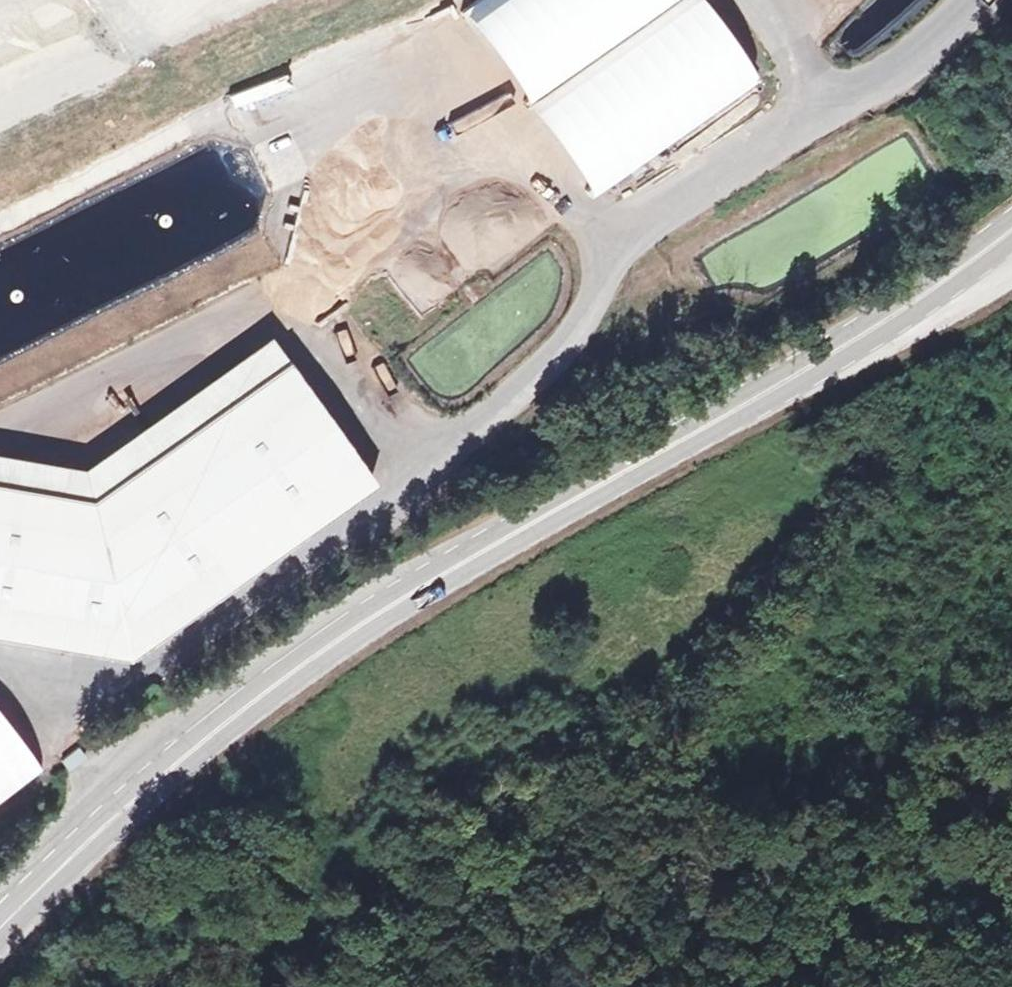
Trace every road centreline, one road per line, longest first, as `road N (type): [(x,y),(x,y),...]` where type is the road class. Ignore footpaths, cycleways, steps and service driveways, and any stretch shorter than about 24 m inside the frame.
road 1 (primary): [(0,940),(136,801),(278,697),(524,533),(836,359),(1011,239)]
road 2 (track): [(392,986),(440,931),(660,757),(781,634),(979,352),(960,303),(964,279)]

